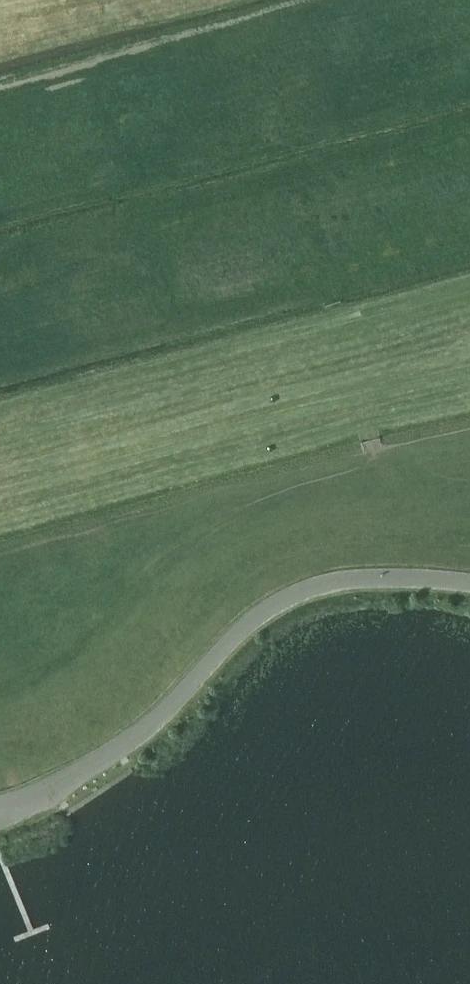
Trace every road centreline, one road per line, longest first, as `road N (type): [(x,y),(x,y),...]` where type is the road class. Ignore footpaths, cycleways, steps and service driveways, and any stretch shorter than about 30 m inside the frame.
road 1 (unclassified): [(0,802),(22,802),(153,733),(255,618),(332,579),(469,584)]

